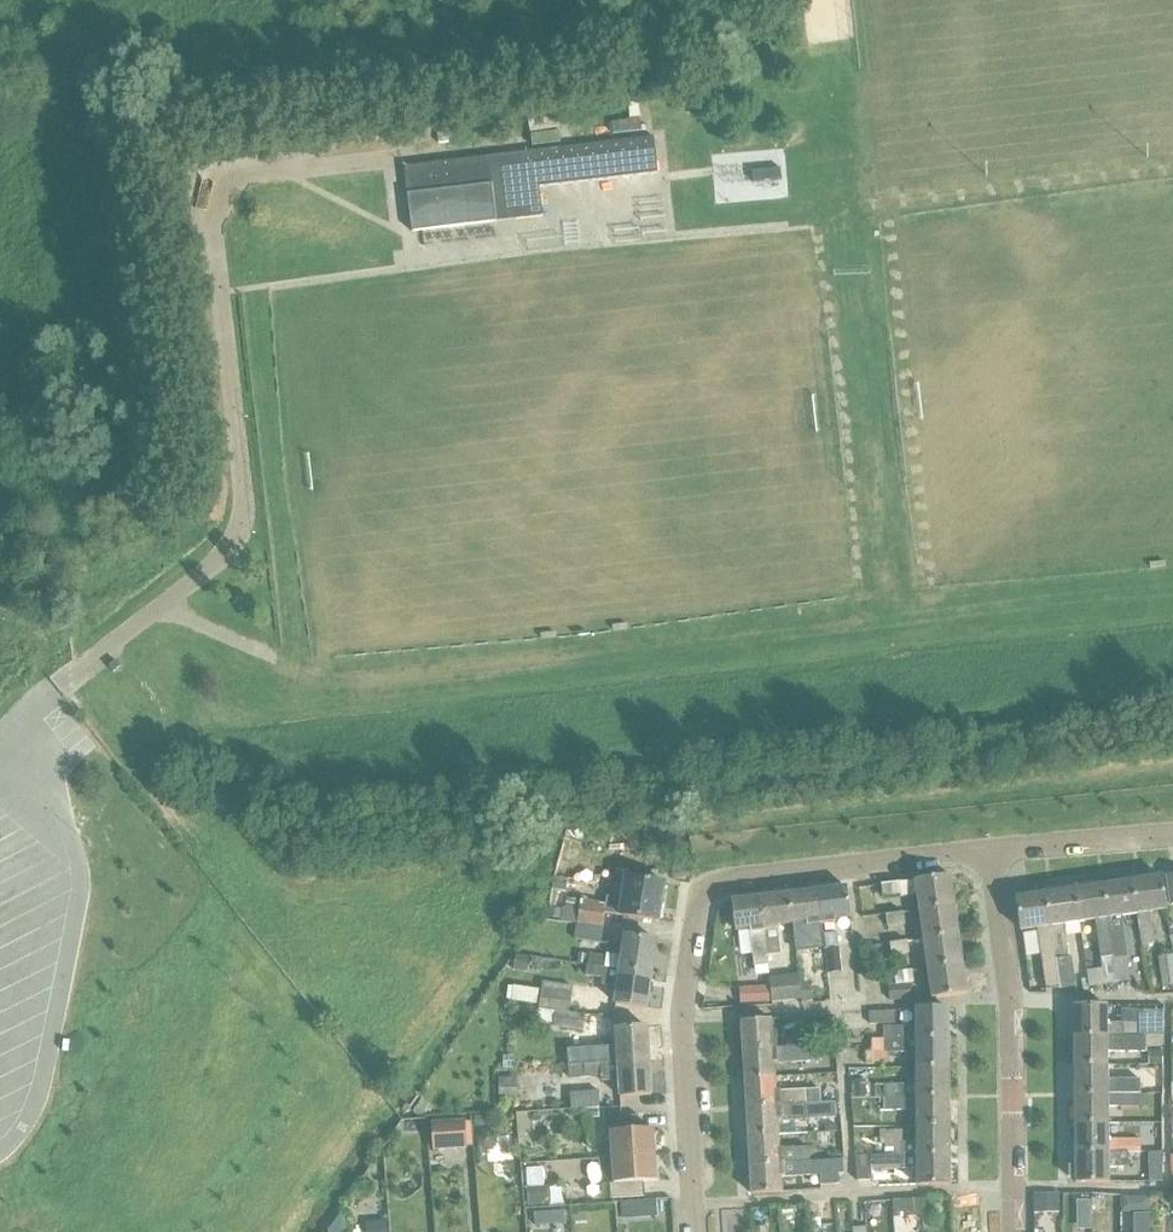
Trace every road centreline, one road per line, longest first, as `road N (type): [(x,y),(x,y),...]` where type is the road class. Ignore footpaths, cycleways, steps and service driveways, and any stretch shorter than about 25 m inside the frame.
road 1 (residential): [(987,847),(704,883),(678,1012),(691,1231)]
road 2 (residential): [(0,1142),(58,1005),(81,871),(30,765),(6,743)]
road 3 (residential): [(1011,1231),(1007,992),(987,847)]
road 4 (residential): [(1172,830),(987,847)]

